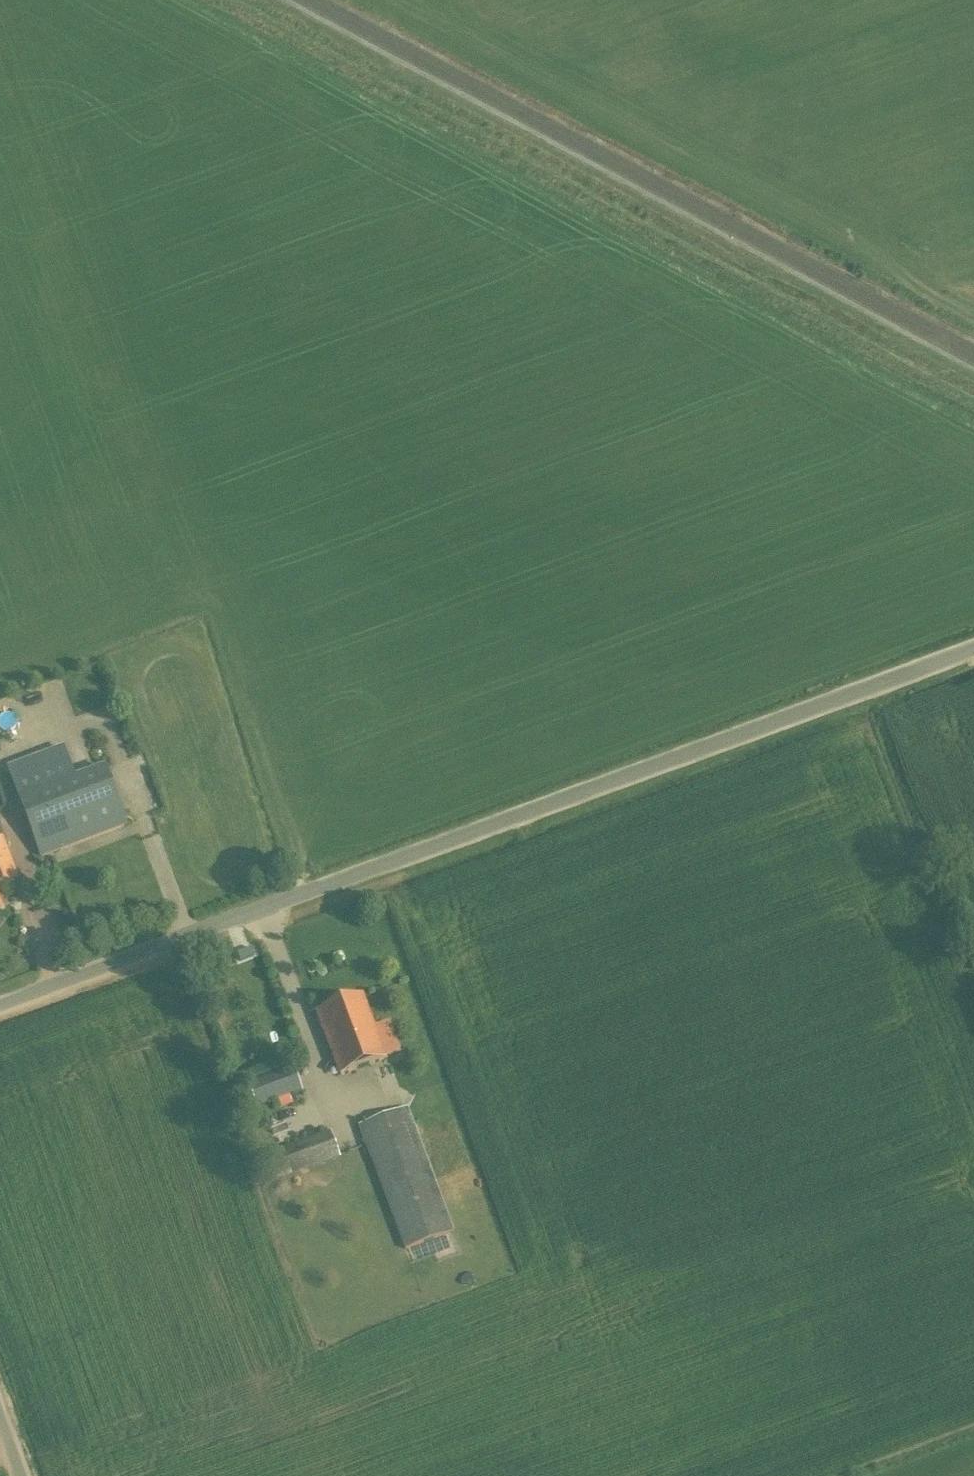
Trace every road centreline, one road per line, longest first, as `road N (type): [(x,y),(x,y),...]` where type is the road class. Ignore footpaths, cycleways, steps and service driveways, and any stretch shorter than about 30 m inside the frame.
road 1 (tertiary): [(0,1005),(973,651)]

